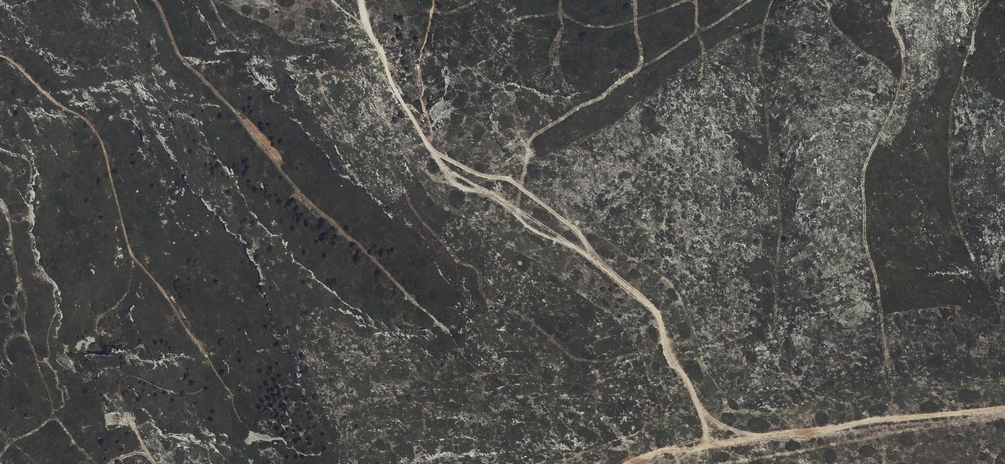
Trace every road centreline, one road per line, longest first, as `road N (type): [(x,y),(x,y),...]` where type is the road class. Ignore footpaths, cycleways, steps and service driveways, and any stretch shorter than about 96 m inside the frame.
road 1 (track): [(711,440),(654,311),(564,239),(449,175),(393,88),(362,0)]
road 2 (track): [(1004,410),(781,430),(630,463)]
road 3 (track): [(200,346),(132,252),(111,156),(95,124),(0,53)]
road 4 (track): [(432,150),(474,174),(511,180),(571,224),(610,276)]

